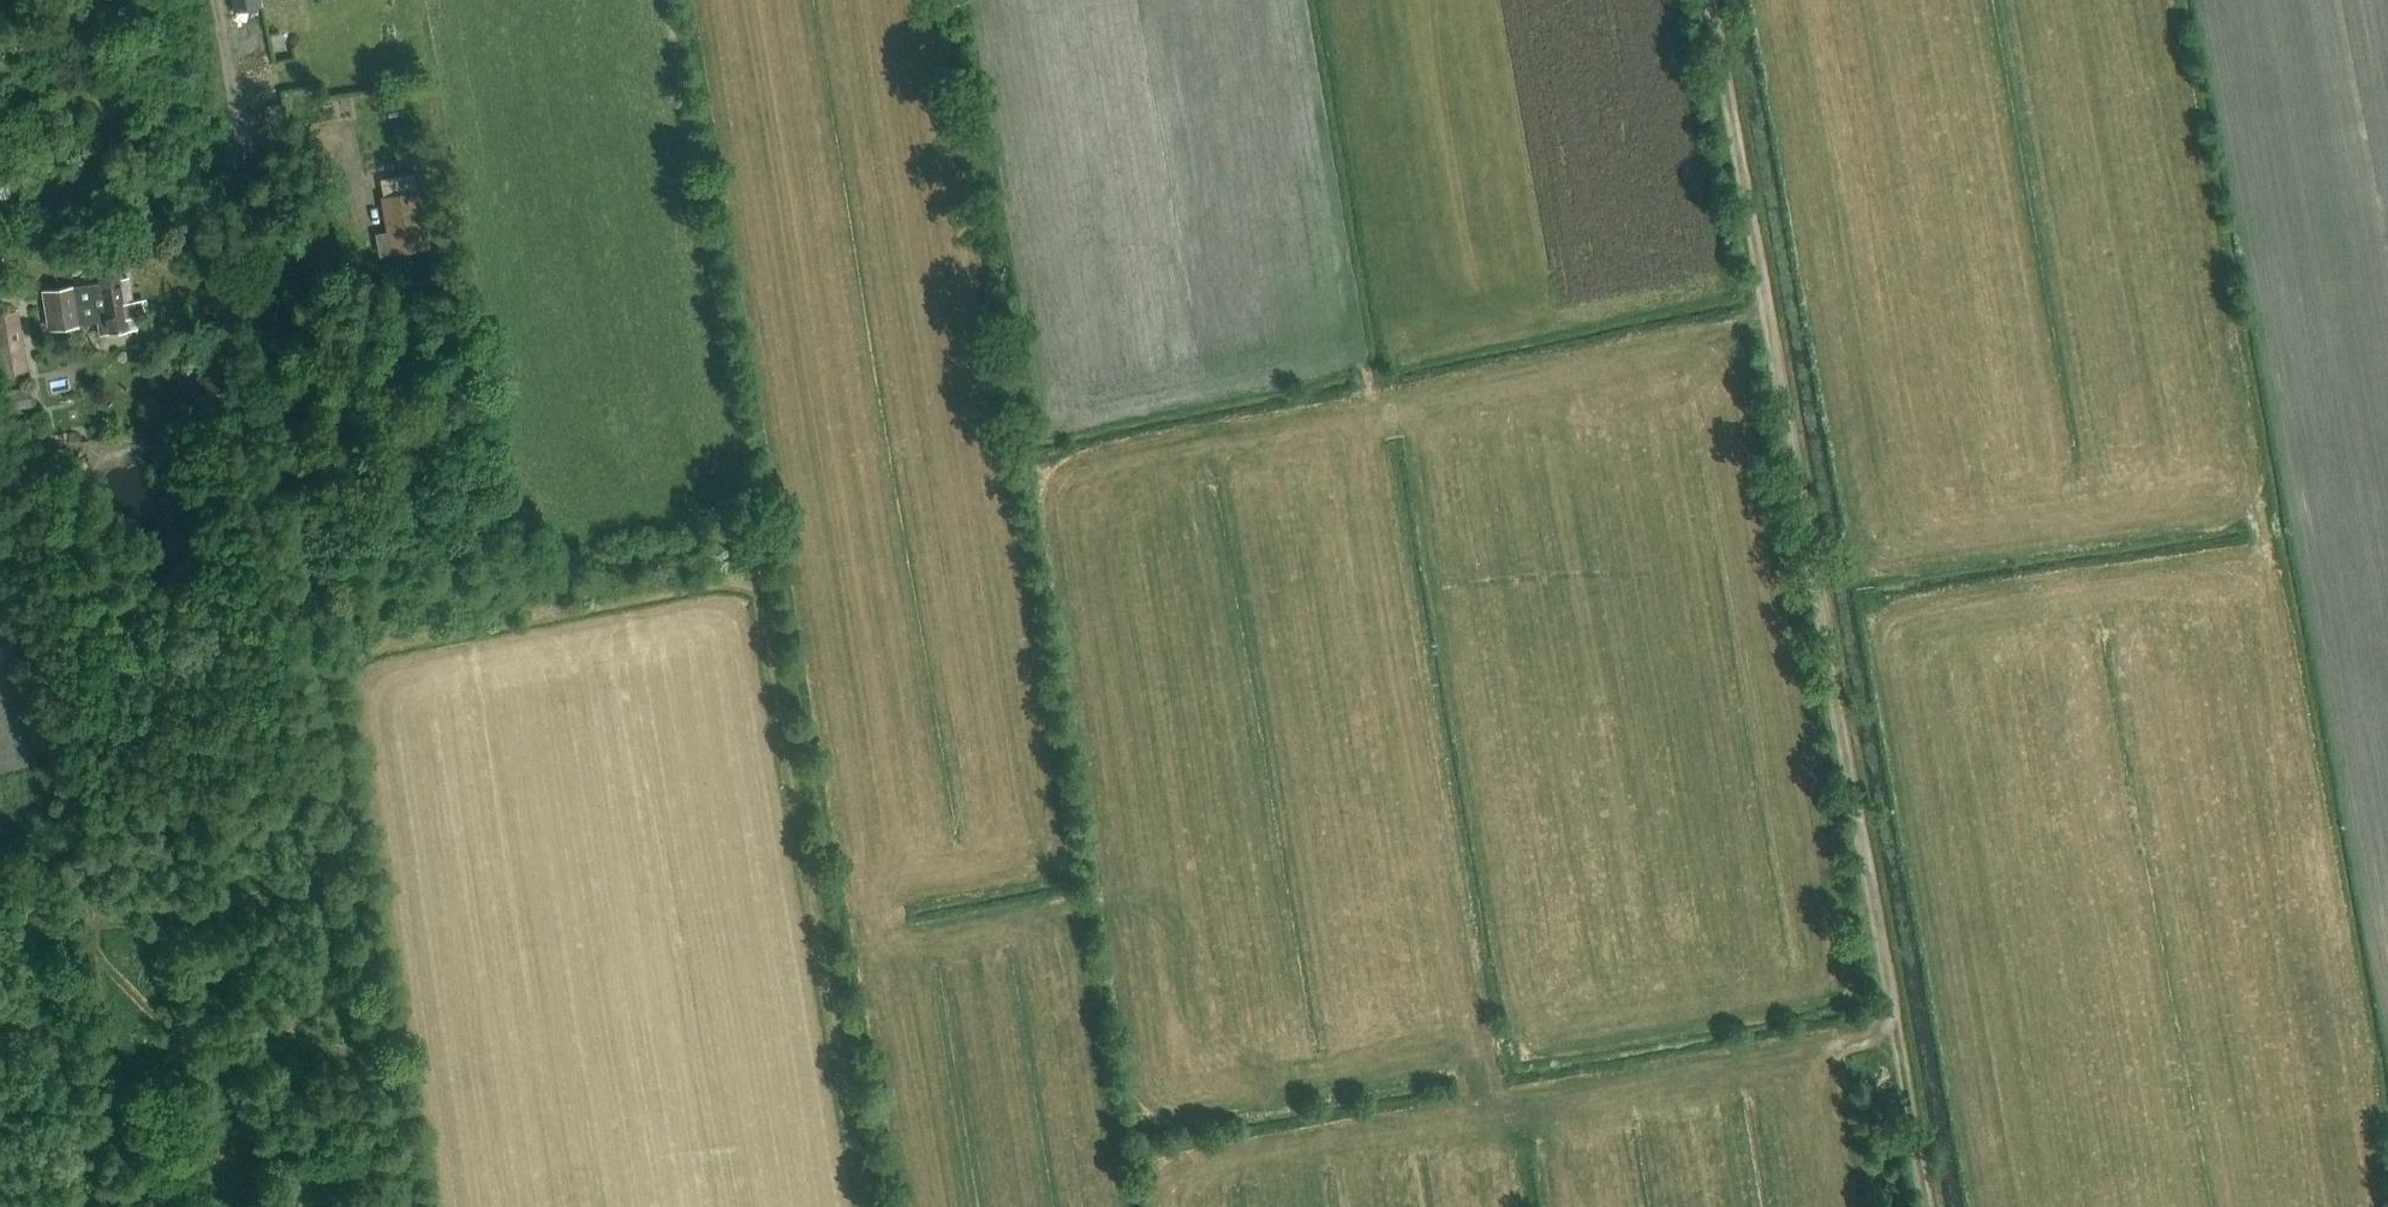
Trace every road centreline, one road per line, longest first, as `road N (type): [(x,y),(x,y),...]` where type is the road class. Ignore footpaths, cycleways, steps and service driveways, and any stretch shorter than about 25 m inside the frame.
road 1 (track): [(1702,0),(1924,1206)]
road 2 (track): [(310,595),(207,0)]

